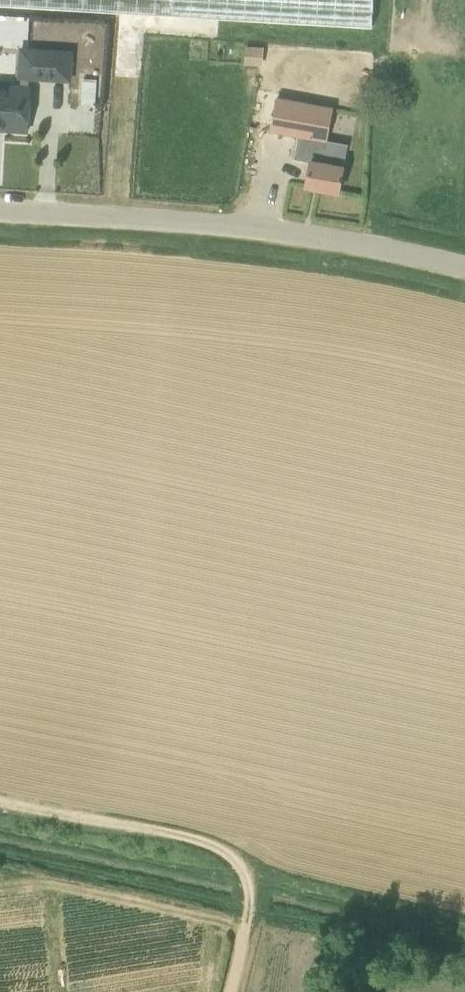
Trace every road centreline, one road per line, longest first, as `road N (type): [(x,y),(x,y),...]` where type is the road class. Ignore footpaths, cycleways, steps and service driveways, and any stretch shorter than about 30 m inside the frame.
road 1 (unclassified): [(464,269),(390,249),(220,225),(0,211)]
road 2 (track): [(247,879),(220,849),(173,835),(0,803)]

